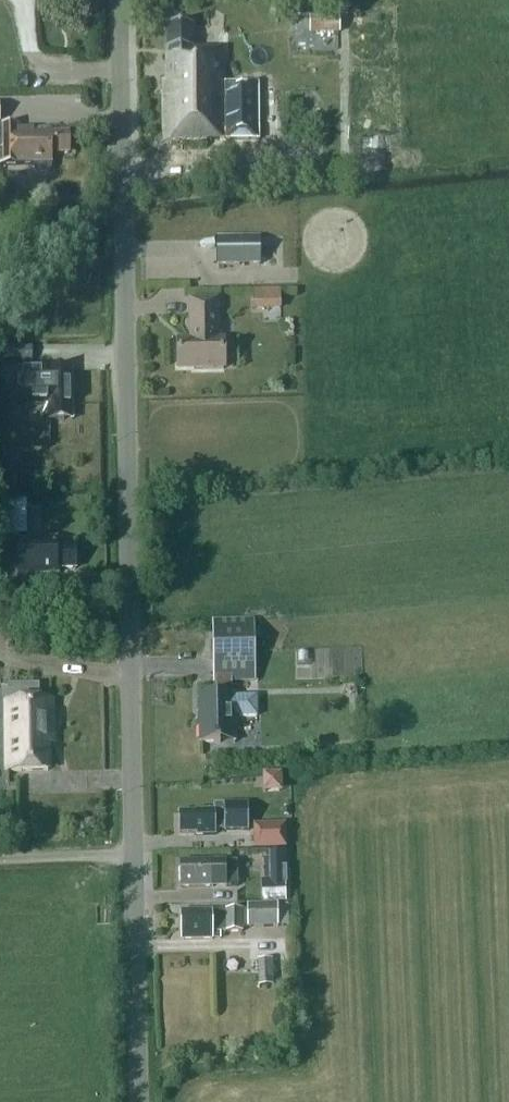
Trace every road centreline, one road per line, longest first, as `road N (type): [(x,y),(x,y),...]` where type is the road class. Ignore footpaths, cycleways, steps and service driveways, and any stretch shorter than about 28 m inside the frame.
road 1 (tertiary): [(135,1101),(119,0)]
road 2 (track): [(132,854),(0,859)]

